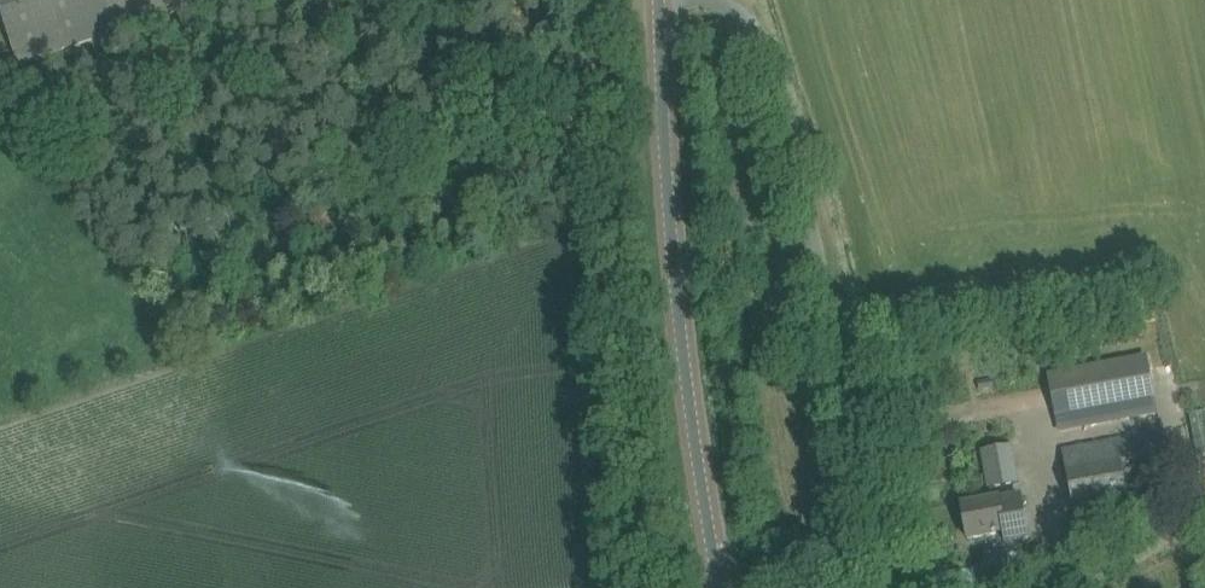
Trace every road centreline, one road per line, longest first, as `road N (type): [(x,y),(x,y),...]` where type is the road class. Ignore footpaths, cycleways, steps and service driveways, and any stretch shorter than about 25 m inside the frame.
road 1 (unclassified): [(882,587),(837,341),(789,137),(755,36),(742,15),(717,0)]
road 2 (tertiary): [(719,587),(670,259),(657,0)]

